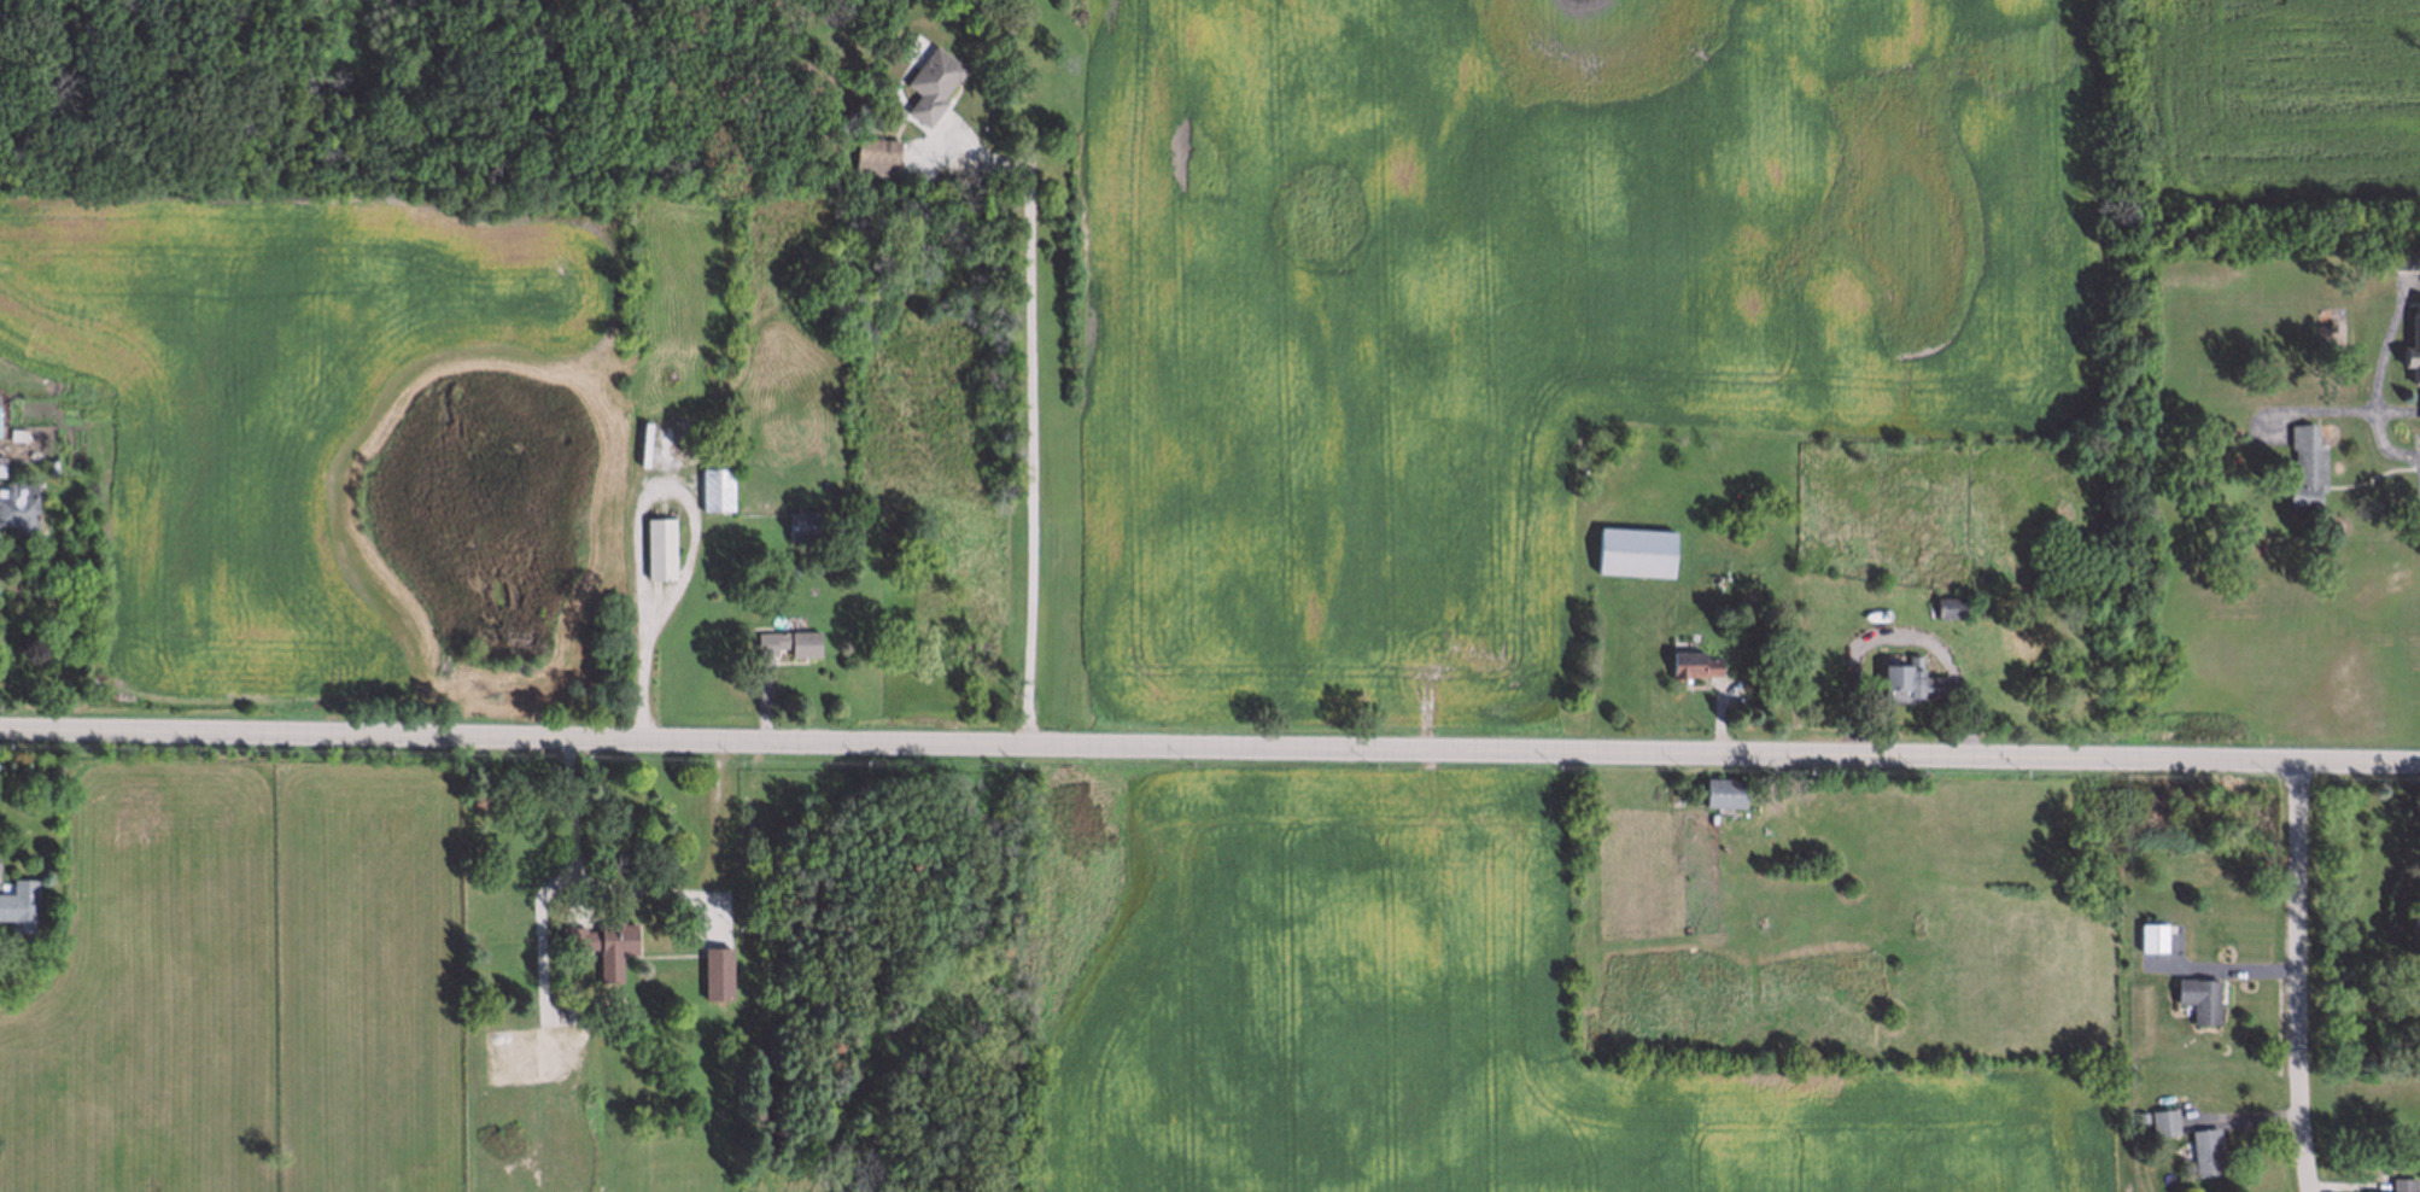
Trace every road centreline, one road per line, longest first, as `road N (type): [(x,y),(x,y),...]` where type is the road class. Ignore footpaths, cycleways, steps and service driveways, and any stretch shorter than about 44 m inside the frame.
road 1 (tertiary): [(0,738),(2419,763)]
road 2 (residential): [(2302,761),(2303,1110),(2315,1191)]

